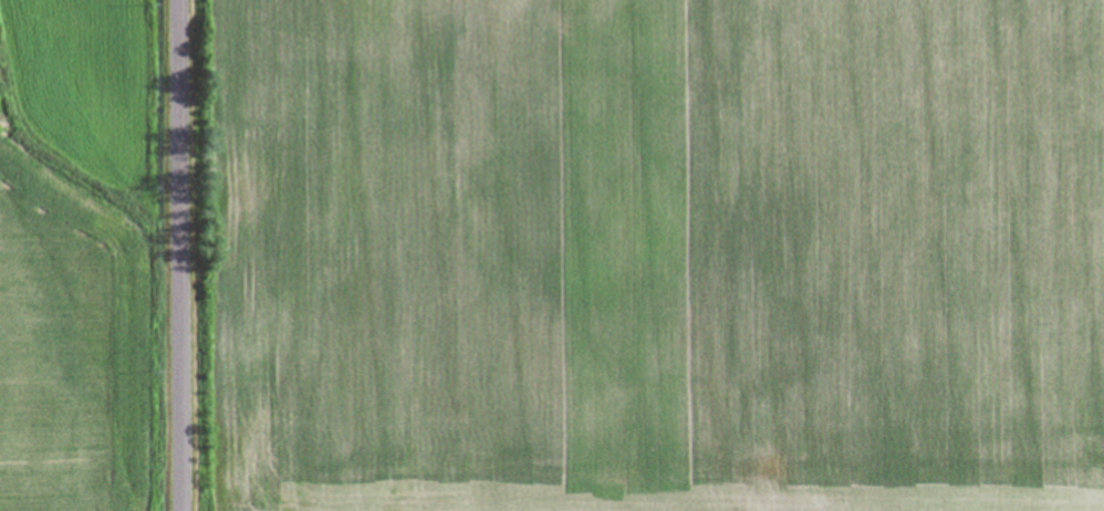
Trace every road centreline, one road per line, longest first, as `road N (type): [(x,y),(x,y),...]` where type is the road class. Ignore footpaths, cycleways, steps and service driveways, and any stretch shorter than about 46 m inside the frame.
road 1 (residential): [(186,510),(179,0)]

